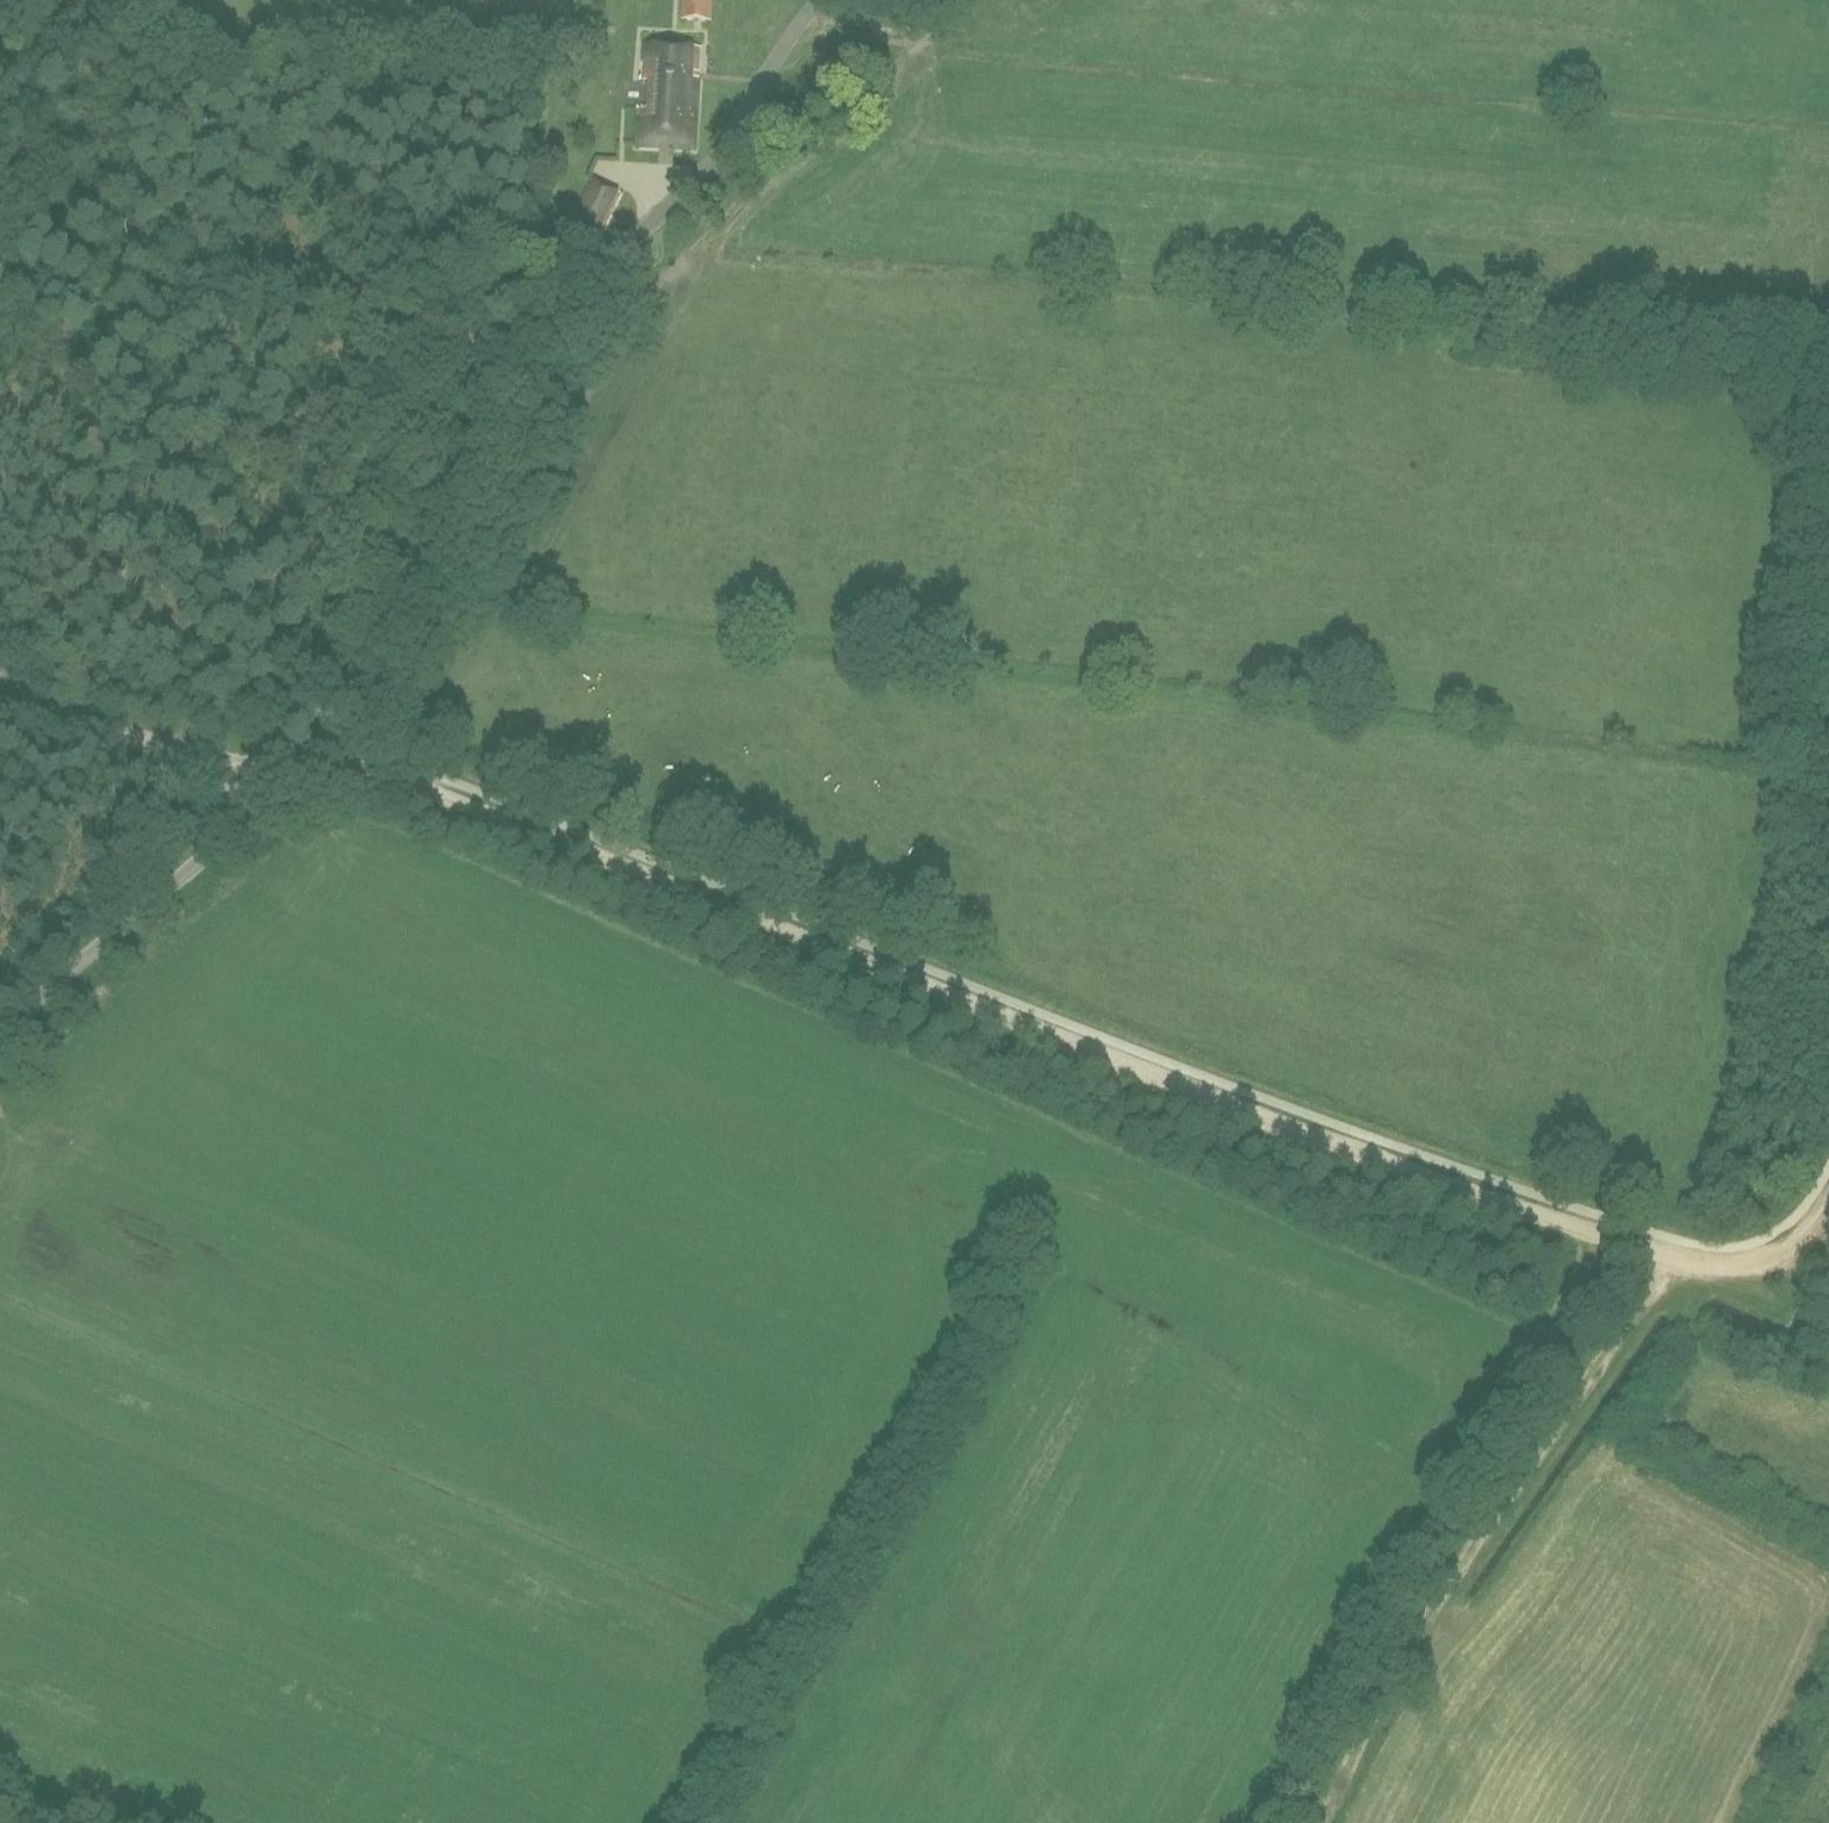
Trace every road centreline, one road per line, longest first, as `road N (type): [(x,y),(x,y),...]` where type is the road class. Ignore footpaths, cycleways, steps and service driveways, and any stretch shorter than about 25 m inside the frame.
road 1 (track): [(313,758),(385,778),(1333,1142),(1677,1261)]
road 2 (unclassified): [(0,1058),(313,758),(567,316),(711,181),(803,37),(840,0)]
road 3 (track): [(1677,1261),(1454,1568),(1321,1822)]
road 4 (track): [(313,758),(210,753),(0,698)]
road 5 (track): [(1677,1261),(1720,1268),(1778,1260),(1799,1248),(1828,1212)]

